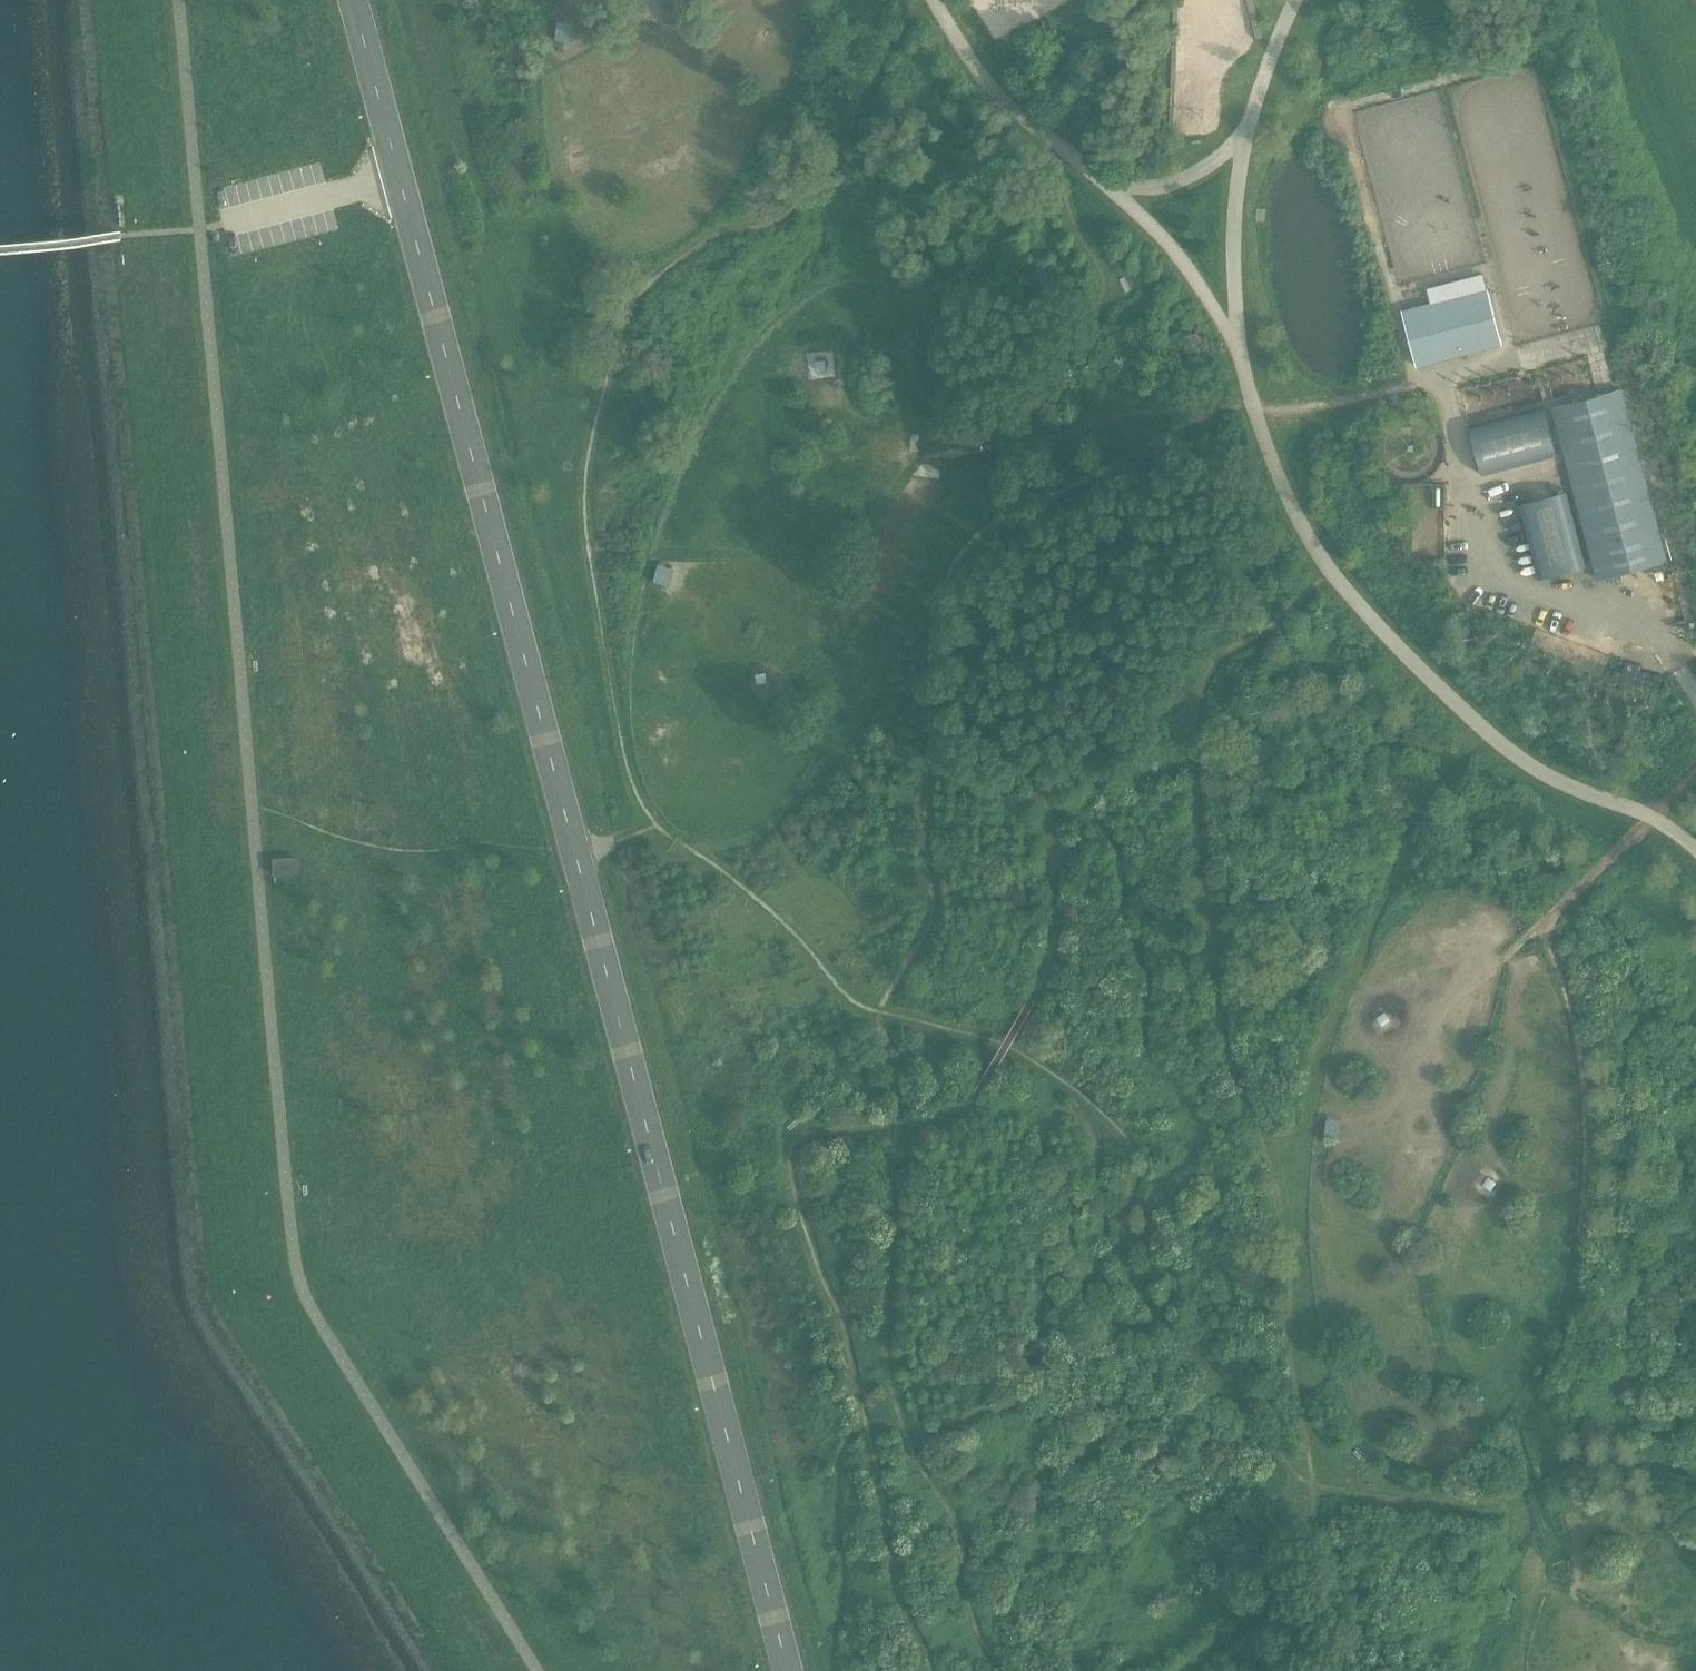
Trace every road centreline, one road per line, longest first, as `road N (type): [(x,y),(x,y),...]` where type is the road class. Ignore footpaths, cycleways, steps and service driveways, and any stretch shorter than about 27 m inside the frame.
road 1 (tertiary): [(790,1670),(351,0)]
road 2 (track): [(1183,1670),(1249,1616),(1314,1486),(1315,1387),(1297,1154),(1362,945),(1474,719)]

